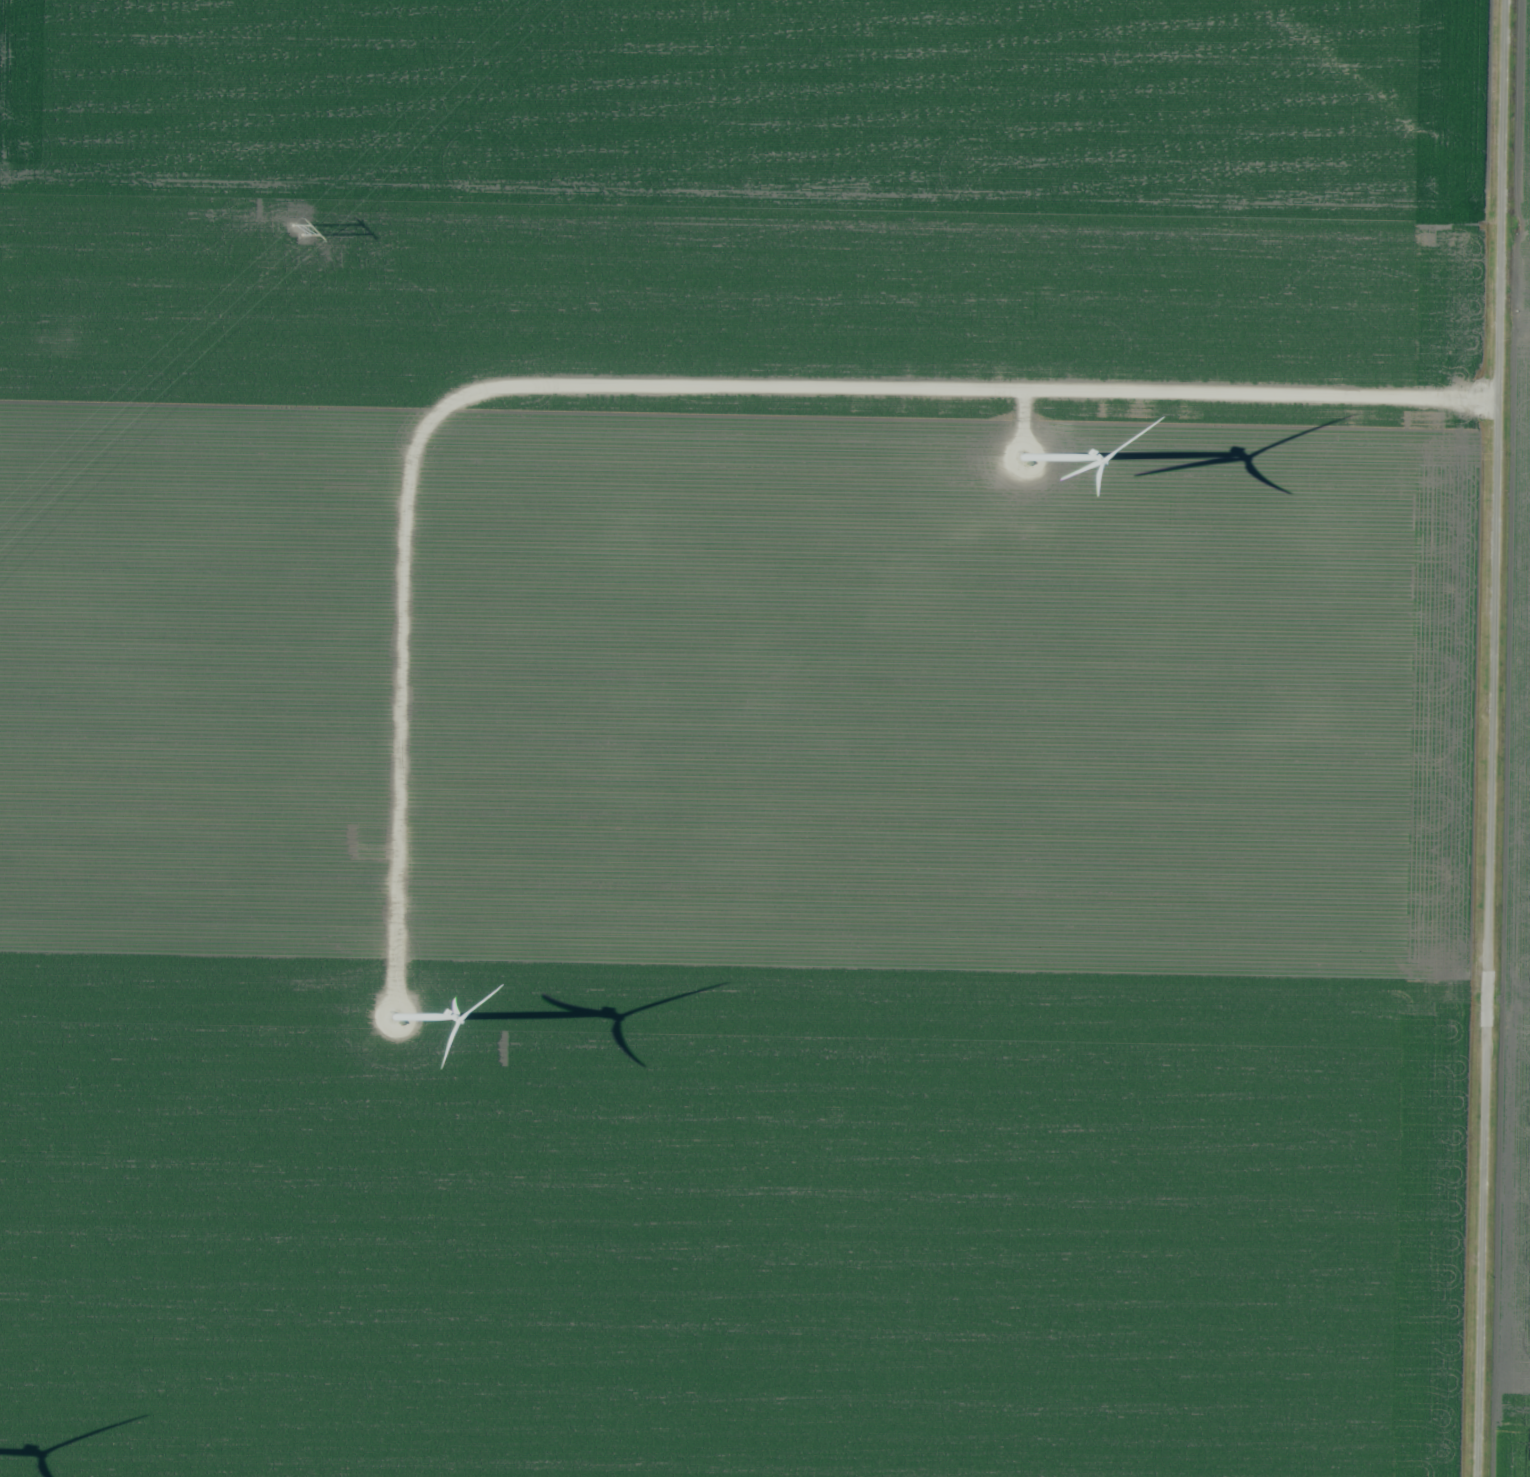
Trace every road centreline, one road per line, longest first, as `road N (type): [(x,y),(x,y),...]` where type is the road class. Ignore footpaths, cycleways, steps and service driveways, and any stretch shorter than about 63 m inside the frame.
road 1 (residential): [(1478,1476),(1508,0)]

